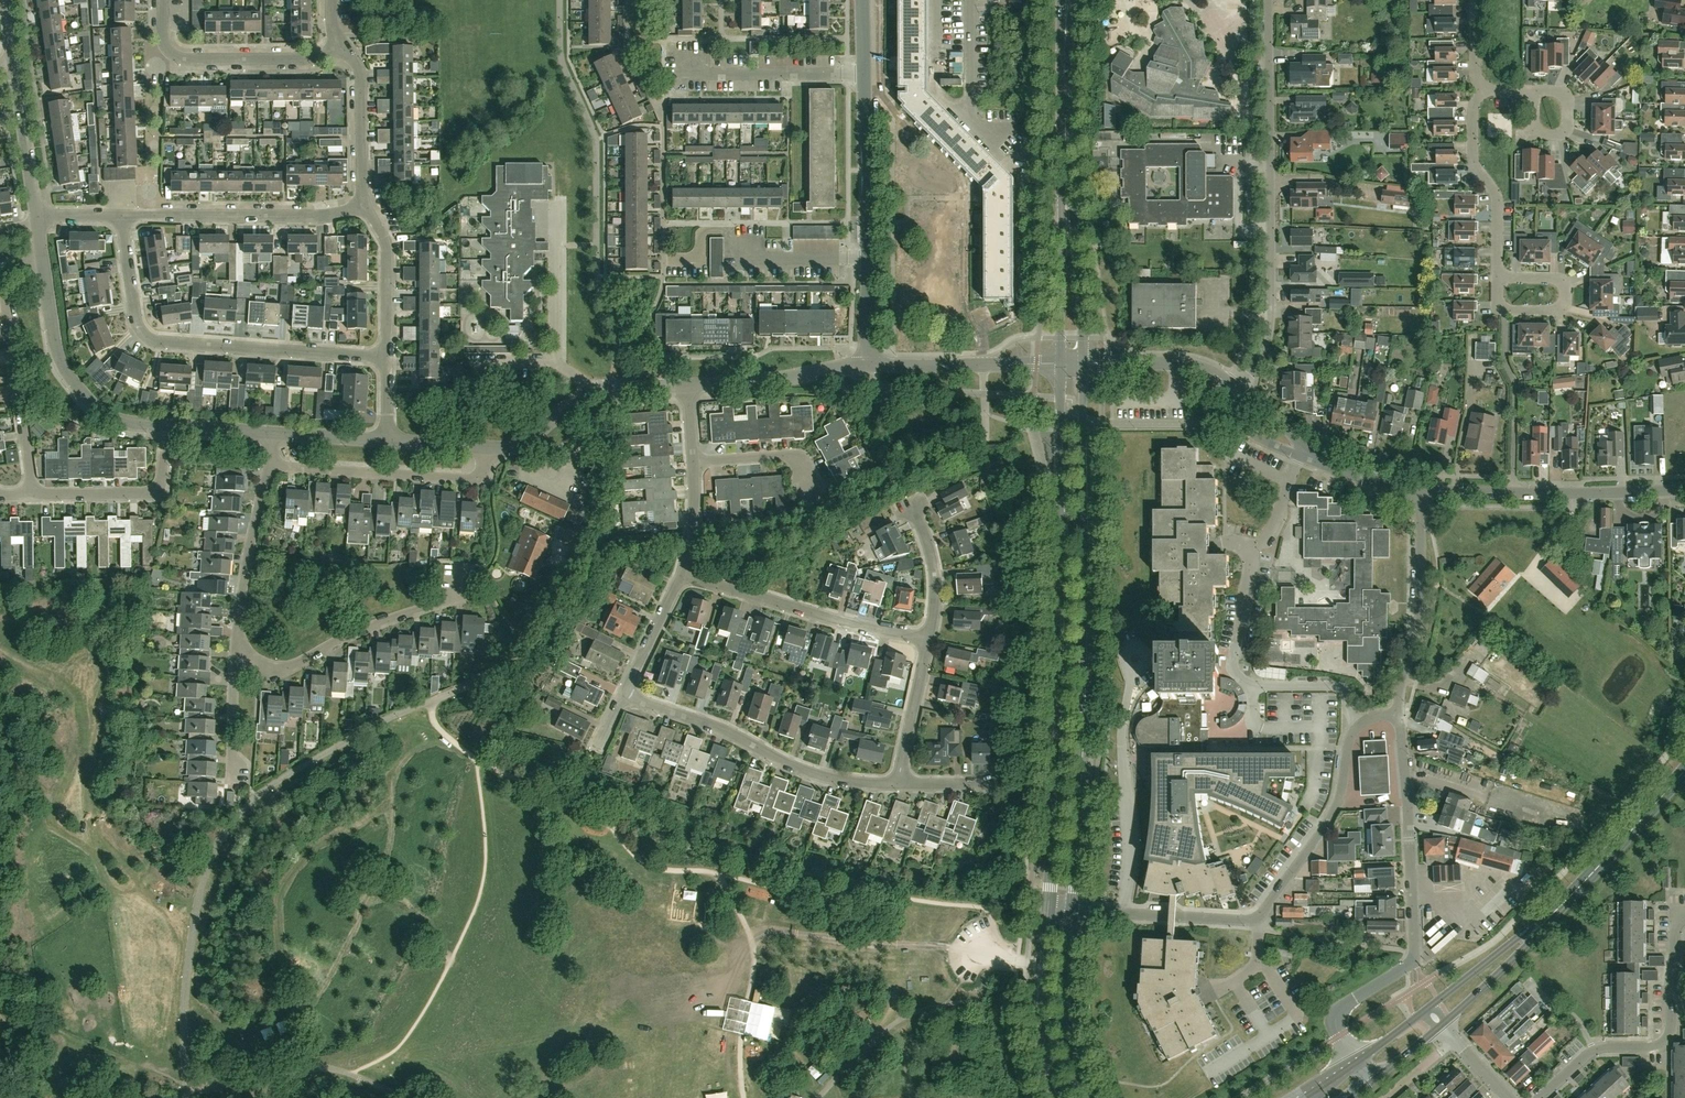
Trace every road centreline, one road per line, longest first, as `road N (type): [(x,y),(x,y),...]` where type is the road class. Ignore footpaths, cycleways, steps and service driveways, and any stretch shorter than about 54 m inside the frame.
road 1 (tertiary): [(1068,910),(1086,651),(1083,363)]
road 2 (tertiary): [(1060,364),(1064,652),(1048,908)]
road 3 (residential): [(1241,390),(1273,326),(1271,0)]
road 4 (residential): [(1356,1062),(1339,1031),(1341,1008),(1415,961),(1399,711)]
road 5 (residential): [(387,359),(144,335),(127,308),(123,219)]
road 6 (residential): [(896,784),(817,775),(726,730),(624,695)]
road 7 (residential): [(1544,1097),(1593,1054),(1658,1047),(1672,1032),(1670,915),(1684,911)]
road 8 (residential): [(31,496),(1,269),(41,257)]
road 9 (unclassified): [(1420,492),(1684,488)]
road 10 (residential): [(926,640),(679,578)]
road 11 (unclassified): [(1256,684),(1241,679),(1232,661),(1252,569),(1296,456)]
road 12 (residential): [(168,430),(103,417),(69,383),(53,346),(41,257)]
road 13 (residential): [(123,219),(320,216),(365,203)]
road 14 (residential): [(867,254),(741,253),(726,229),(701,230),(697,254),(665,255)]
road 15 (residential): [(343,45),(318,58),(185,63),(164,44),(163,0)]
road 16 (residential): [(1256,920),(1334,813),(1345,751),(1360,724)]
road 17 (residential): [(587,390),(529,440),(504,450),(384,441)]
road 18 (residential): [(1399,711),(1419,610),(1420,492)]
road 19 (residential): [(384,441),(168,430)]
road 20 (tertiary): [(1083,363),(1075,182),(1066,156)]
road 21 (tertiary): [(1066,156),(1060,364)]
road 22 (primary): [(1684,774),(1552,917)]
road 23 (unclassified): [(1060,364),(867,367)]
road 24 (residential): [(1498,276),(1497,196),(1473,144),(1474,89)]
road 25 (tertiary): [(1048,908),(1041,995),(1061,1097)]
road 26 (tertiary): [(1087,1097),(1065,1037),(1068,910)]
road 27 (unclassified): [(1309,806),(1321,728),(1255,729),(1256,684)]
road 28 (residential): [(1256,920),(1068,910)]
road 29 (residential): [(31,496),(150,494),(162,479),(168,430)]
road 30 (residential): [(864,75),(691,75),(691,63)]
road 31 (unclassified): [(867,367),(686,388)]
road 32 (residential): [(867,254),(864,75)]
road 33 (residential): [(343,45),(358,86),(365,203)]
road 34 (residential): [(365,203),(385,261),(387,359)]
road 35 (residential): [(38,221),(11,66)]
road 36 (primary): [(1442,1023),(1525,952),(1552,917)]
road 37 (primary): [(1552,917),(1430,1006)]
road 38 (residential): [(896,784),(926,640)]
road 39 (residential): [(813,495),(788,457),(693,464)]
road 40 (unclassified): [(1220,377),(1175,362),(1083,363)]
road 41 (residential): [(926,640),(925,544),(911,503)]
road 42 (residential): [(624,695),(679,578)]
road 43 (unclassified): [(1296,456),(1420,492)]
road 44 (unclassified): [(1256,684),(1337,686),(1360,724)]
road 45 (residential): [(1498,276),(1498,310),(1564,310),(1565,285)]
road 46 (residential): [(972,122),(973,0)]

